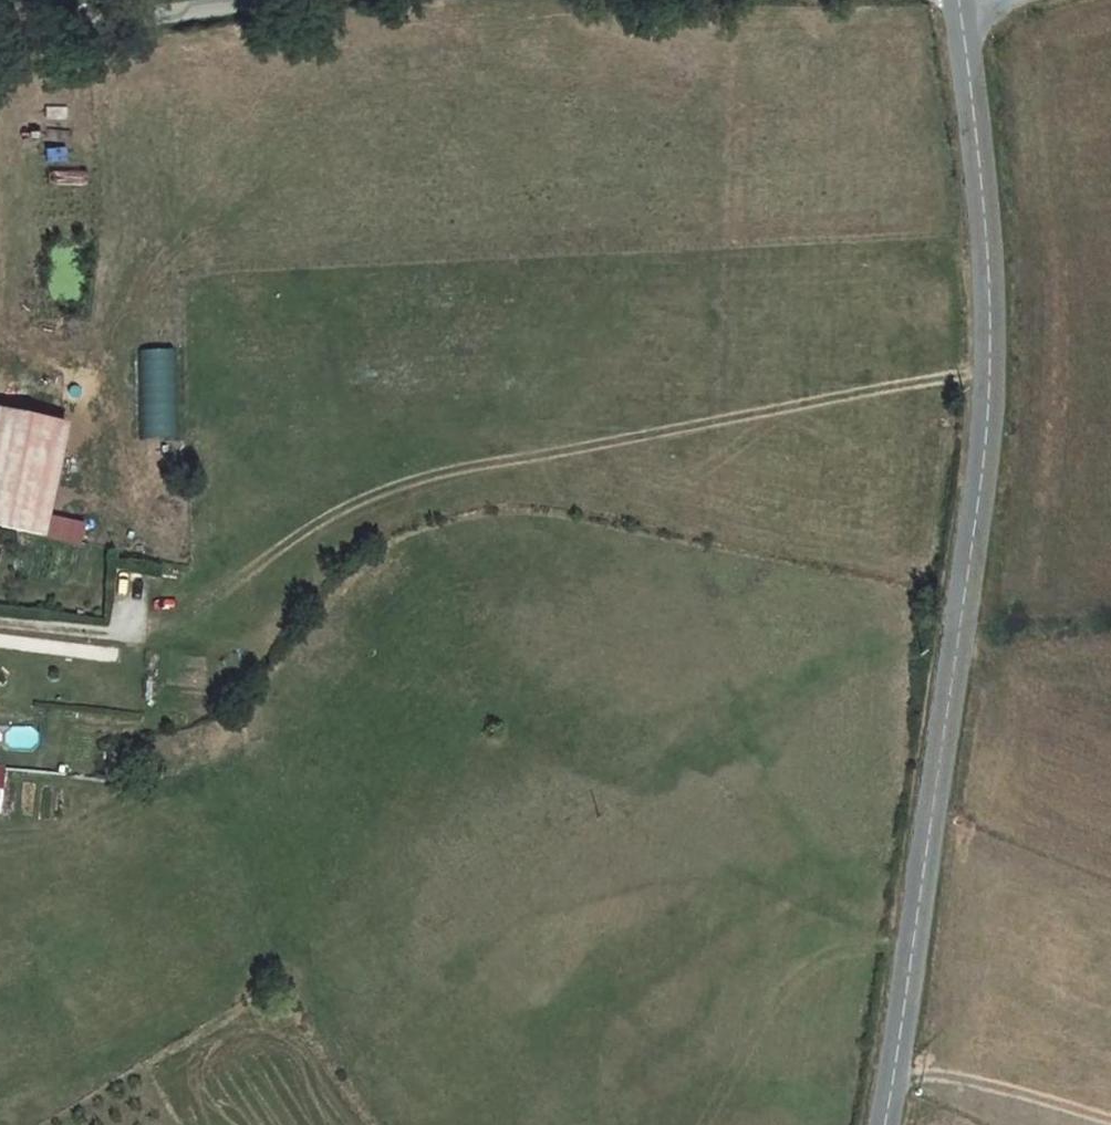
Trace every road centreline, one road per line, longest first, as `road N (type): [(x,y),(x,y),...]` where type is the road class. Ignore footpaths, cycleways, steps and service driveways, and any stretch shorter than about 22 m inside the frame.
road 1 (primary): [(878,1124),(988,431),(977,186),(957,0)]
road 2 (unclassified): [(280,0),(0,47)]

